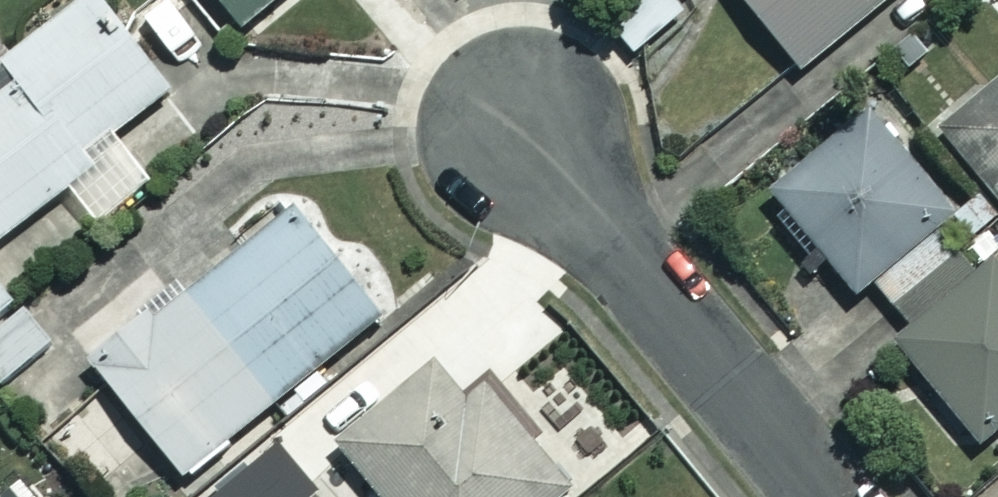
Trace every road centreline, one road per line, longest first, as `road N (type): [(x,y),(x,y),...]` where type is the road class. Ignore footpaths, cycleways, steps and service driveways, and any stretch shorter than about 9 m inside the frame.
road 1 (residential): [(512,122),(823,496)]

